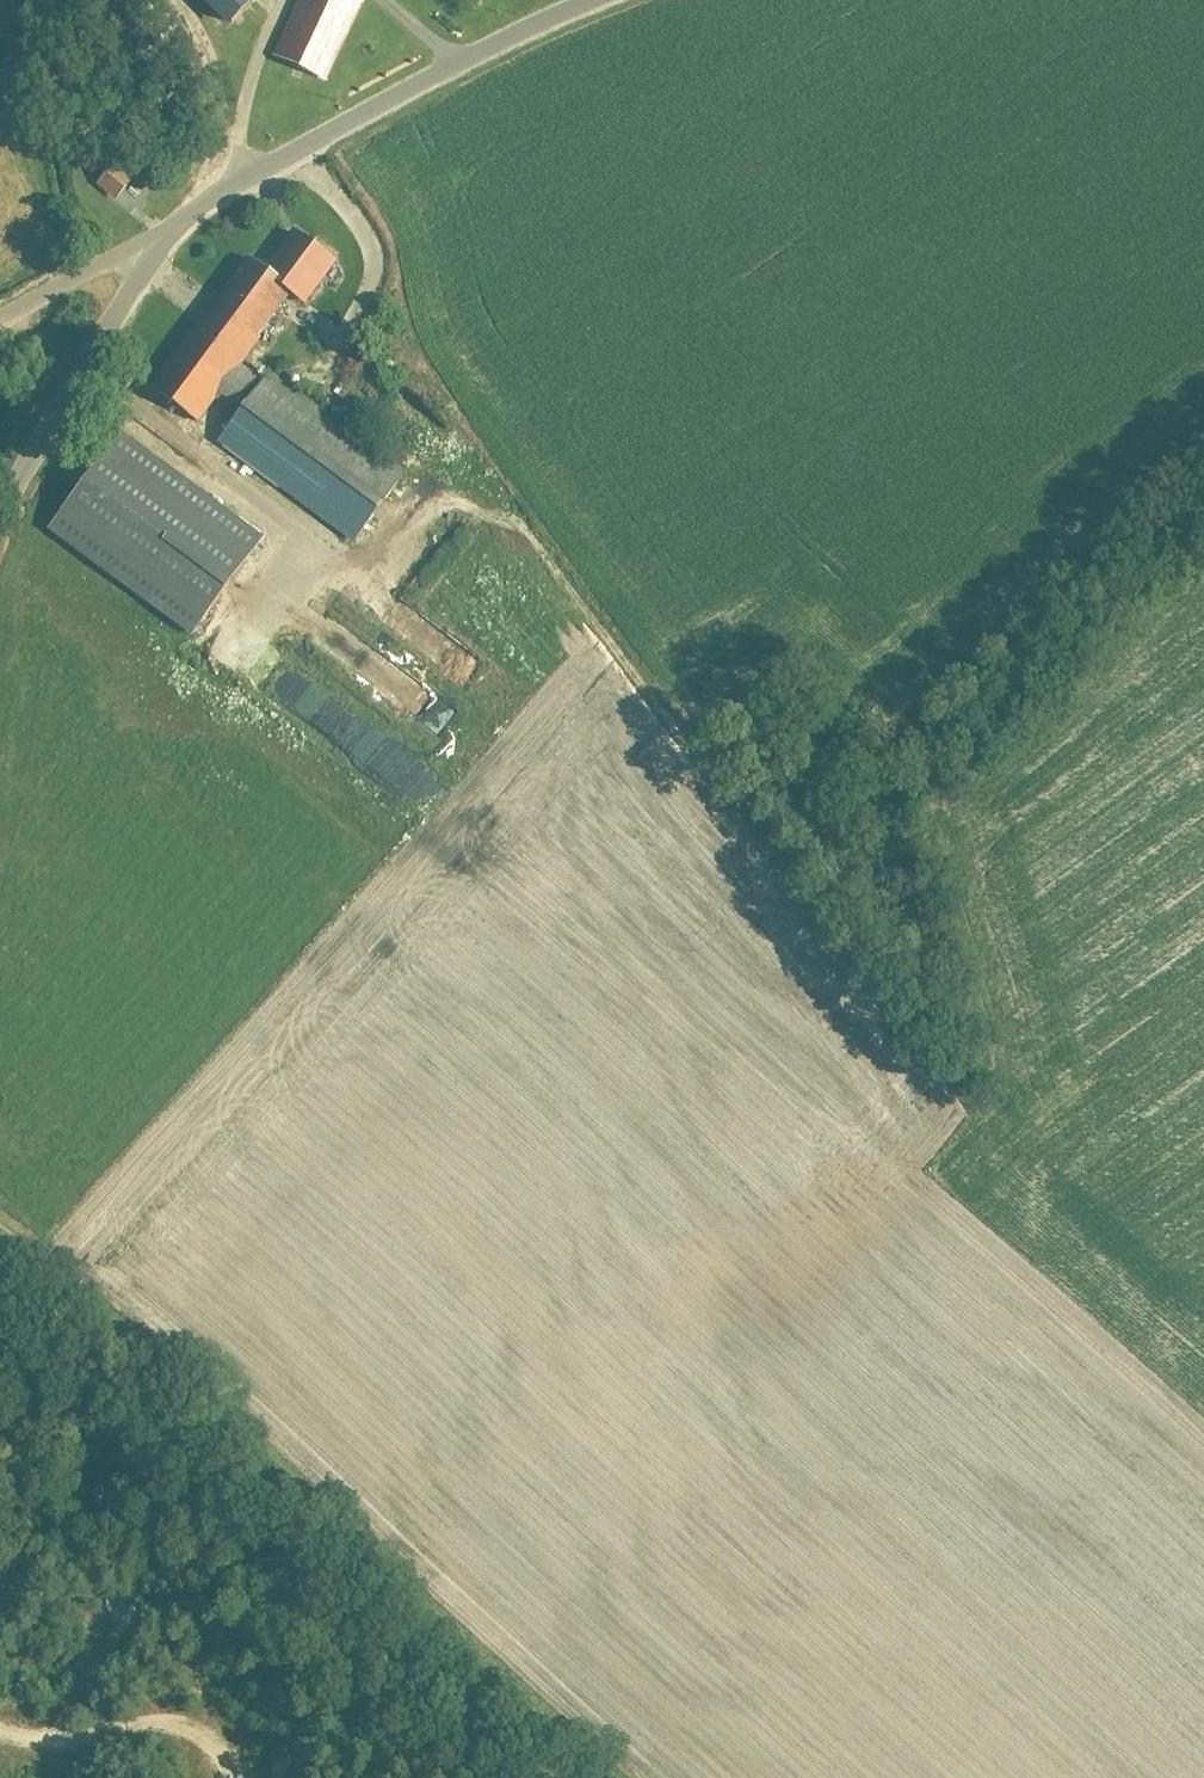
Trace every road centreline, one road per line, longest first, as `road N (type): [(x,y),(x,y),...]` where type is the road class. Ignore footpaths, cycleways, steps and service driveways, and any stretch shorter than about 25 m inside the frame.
road 1 (residential): [(168,231),(257,173),(591,0)]
road 2 (residential): [(0,518),(168,231)]
road 3 (track): [(178,0),(229,103),(237,184)]
road 4 (residential): [(168,231),(0,325)]

